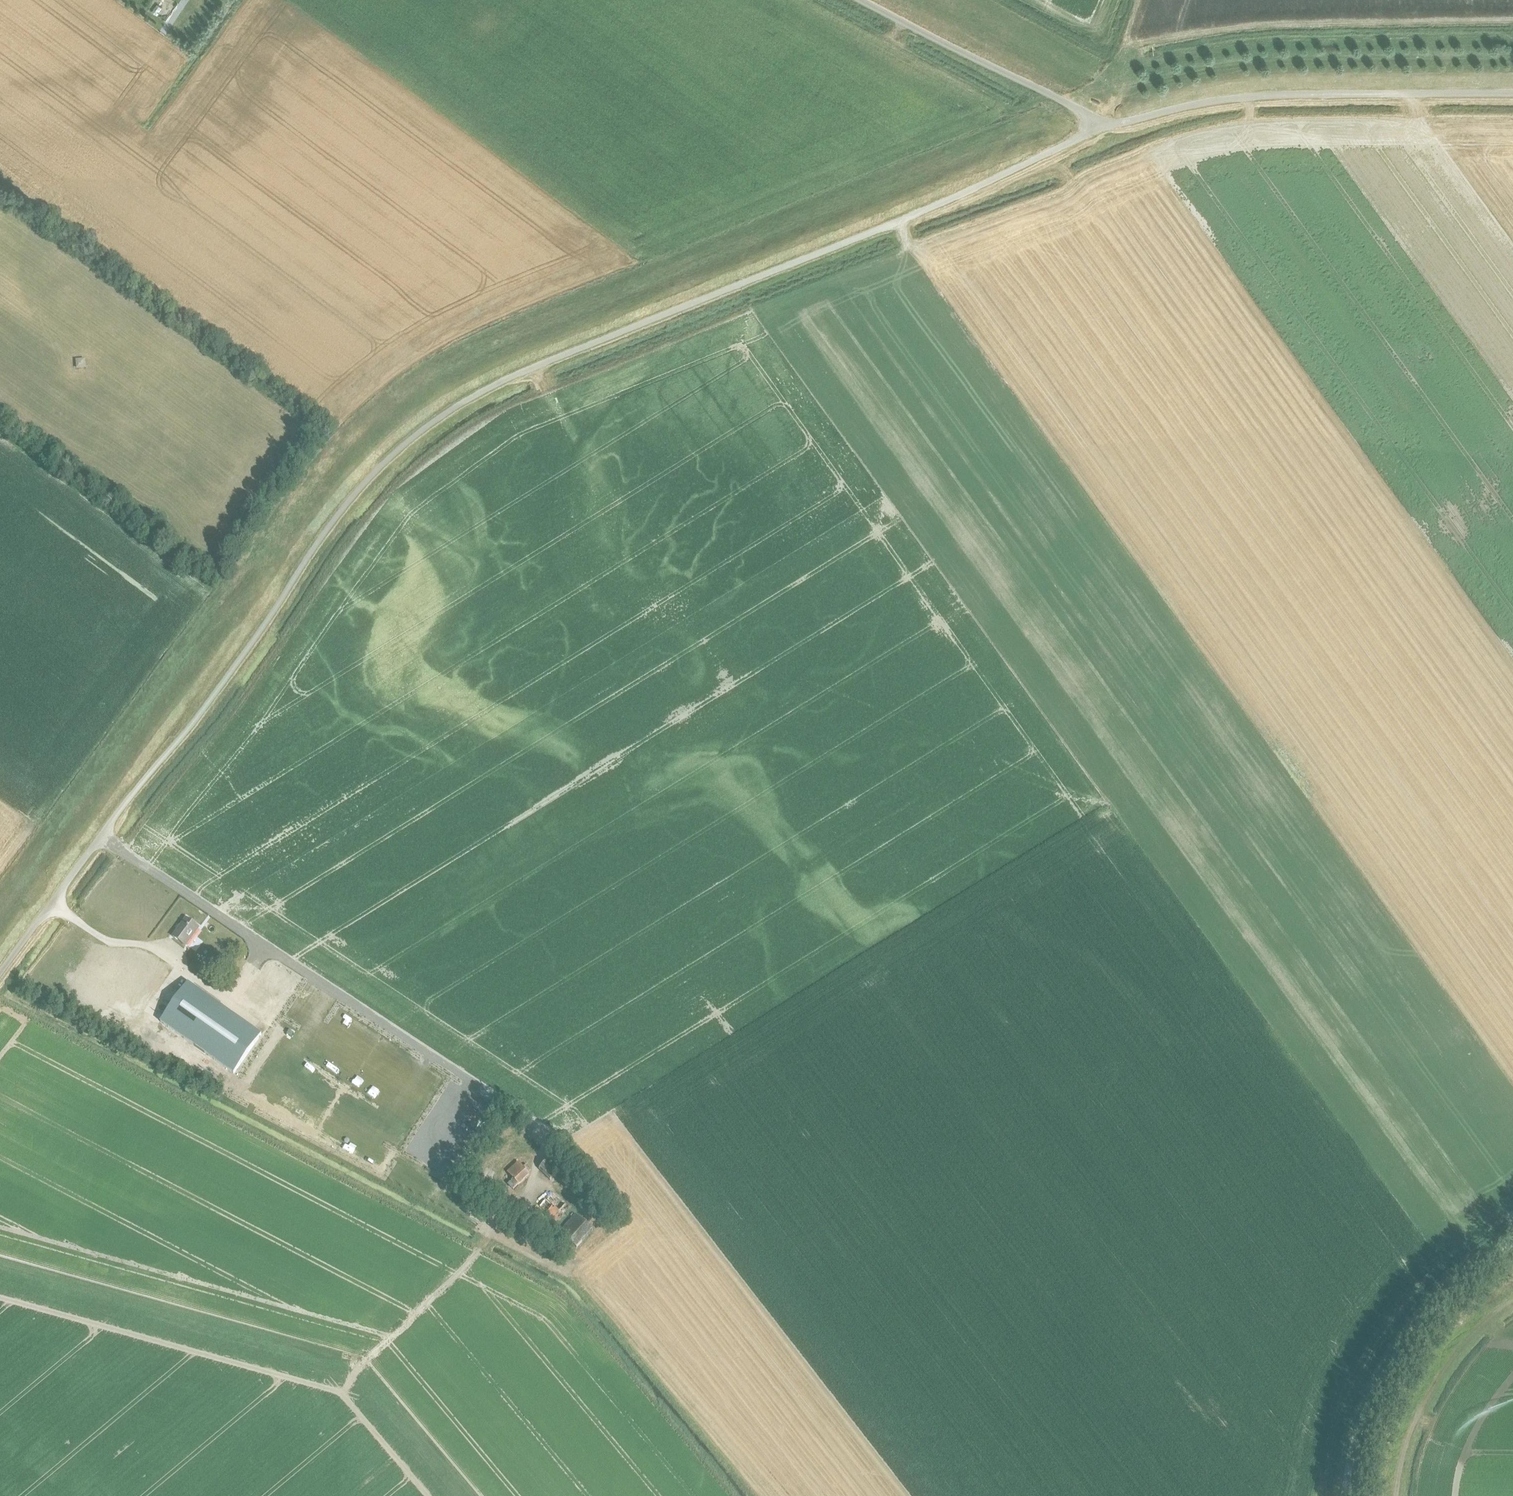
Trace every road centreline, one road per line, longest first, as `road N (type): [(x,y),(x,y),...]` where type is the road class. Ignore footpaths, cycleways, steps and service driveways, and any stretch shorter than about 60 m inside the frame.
road 1 (unclassified): [(1094,129),(458,405),(372,474),(333,520),(201,711),(101,837)]
road 2 (unclassified): [(557,1140),(101,837)]
road 3 (unclassified): [(1512,93),(1236,99),(1094,129)]
road 4 (unclassified): [(1345,1495),(1354,1444),(1390,1367),(1445,1295),(1512,1243)]
road 5 (unclassified): [(1094,129),(1081,110),(854,0)]
road 6 (track): [(1512,1301),(1439,1375),(1398,1464),(1396,1495)]
road 7 (unclassified): [(0,973),(101,837)]

